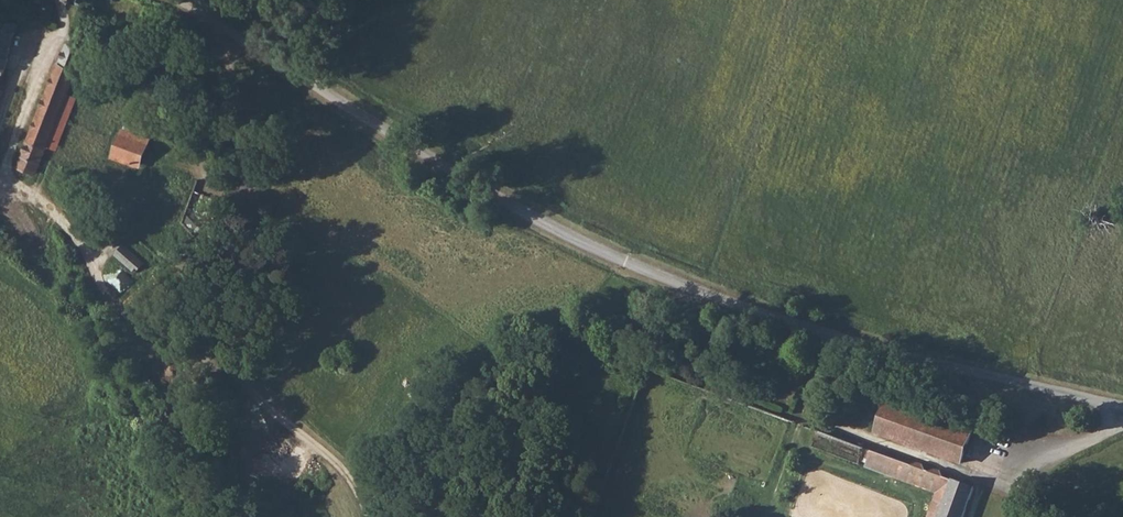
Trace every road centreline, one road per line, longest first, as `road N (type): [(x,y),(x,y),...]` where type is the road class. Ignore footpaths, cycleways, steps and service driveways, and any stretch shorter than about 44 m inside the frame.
road 1 (unclassified): [(1122,412),(833,336),(680,285),(537,221),(180,0)]
road 2 (track): [(59,0),(64,31),(47,53),(4,180),(70,227),(111,297),(137,323),(228,374),(332,459),(371,516)]
road 3 (track): [(220,53),(247,129),(254,181),(228,374)]
road 4 (track): [(64,31),(149,63),(220,53),(236,34)]

